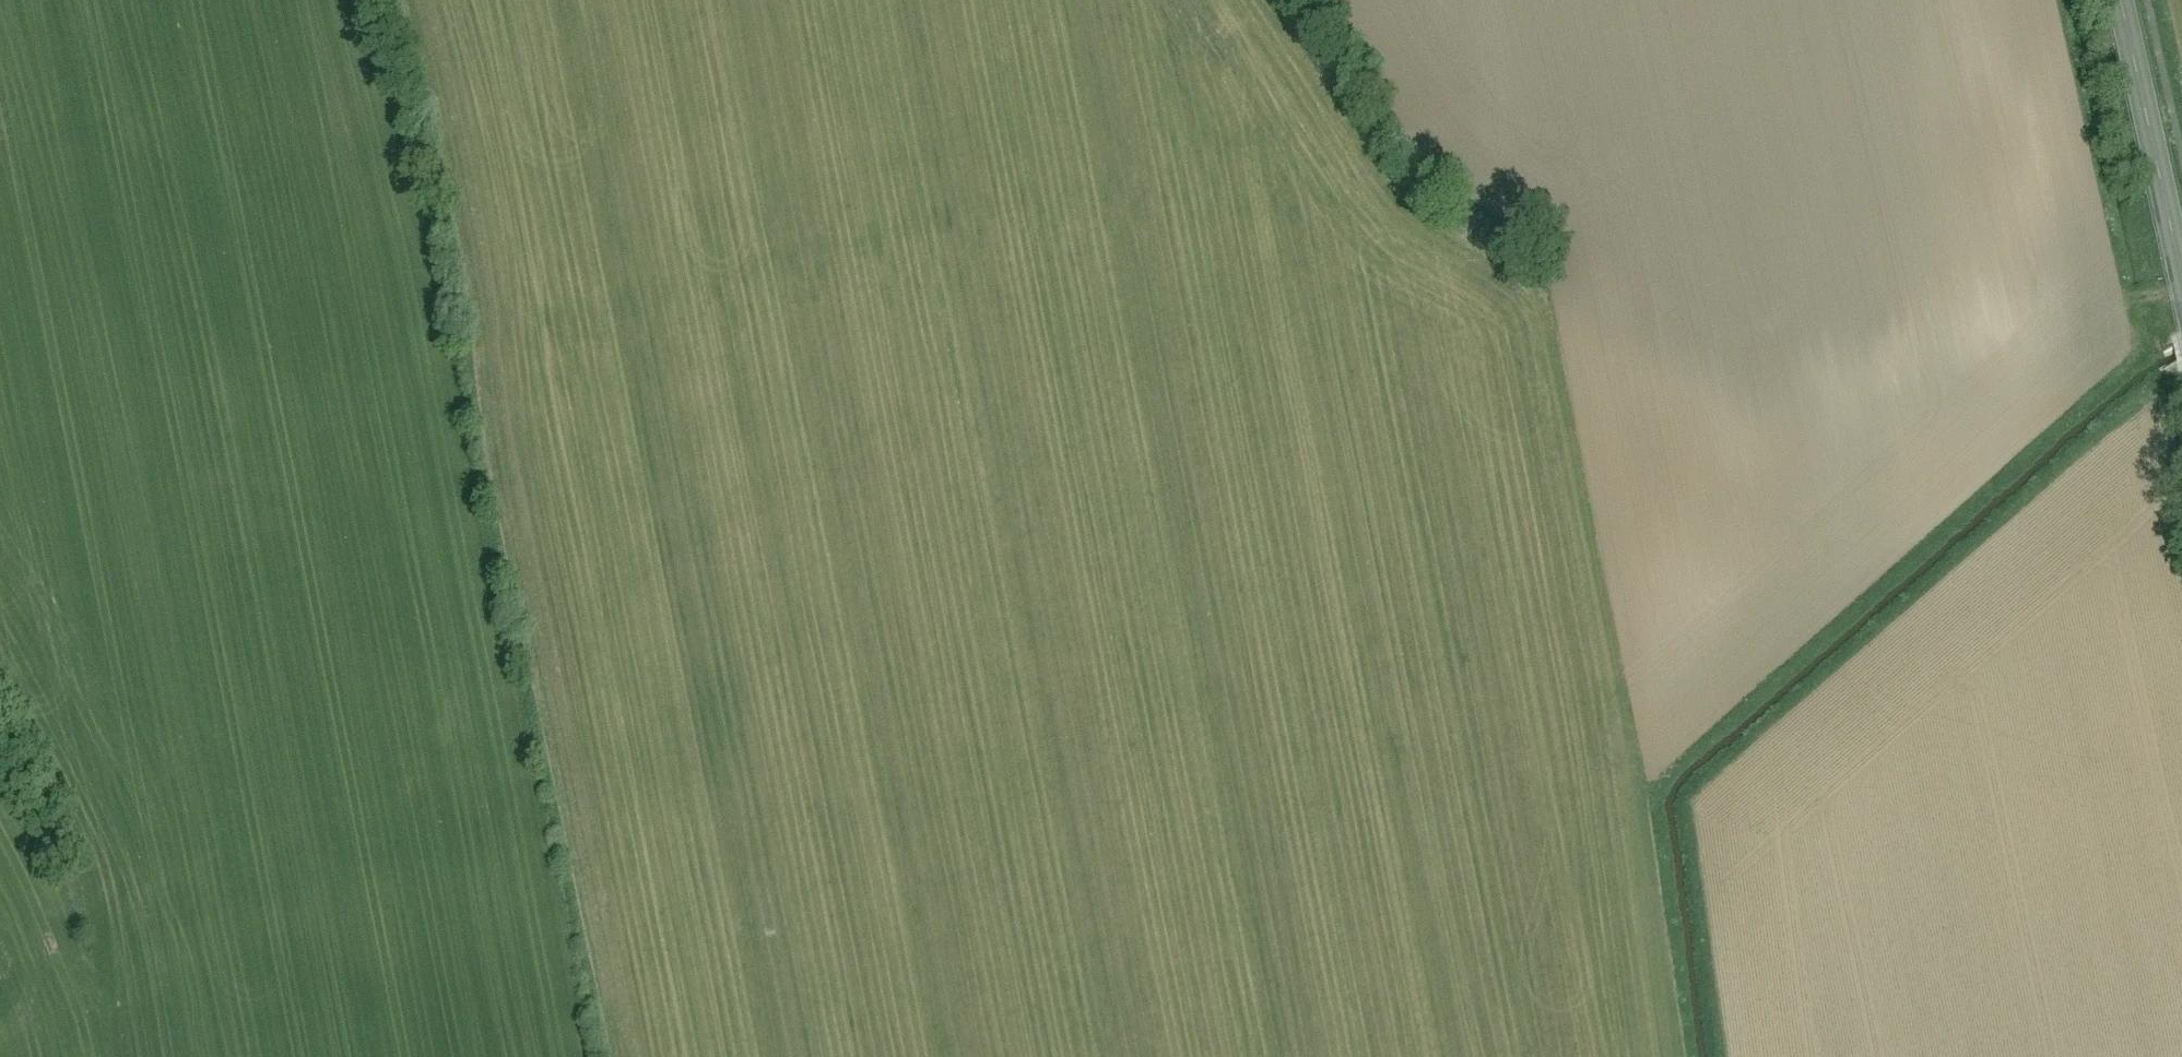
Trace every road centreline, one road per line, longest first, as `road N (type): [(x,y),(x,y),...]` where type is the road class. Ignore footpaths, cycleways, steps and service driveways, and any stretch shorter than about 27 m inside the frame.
road 1 (tertiary): [(2181,300),(2116,0)]

